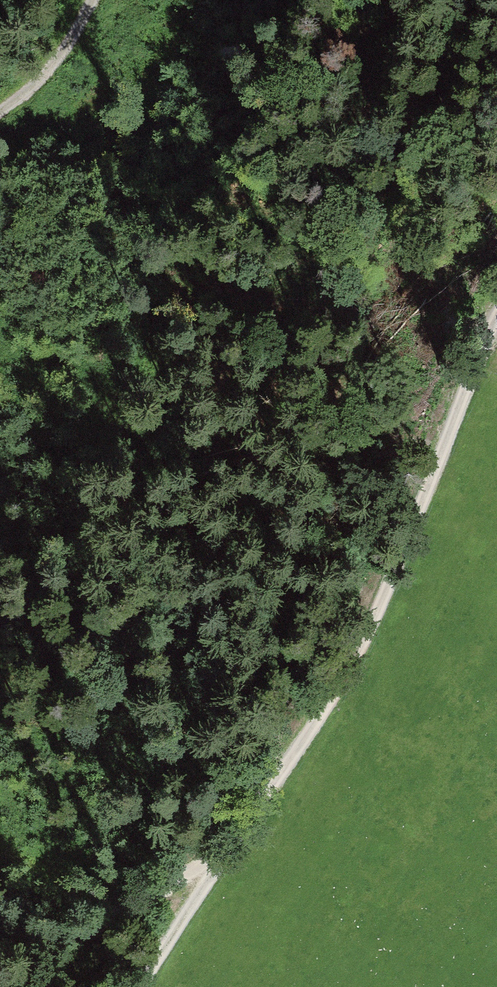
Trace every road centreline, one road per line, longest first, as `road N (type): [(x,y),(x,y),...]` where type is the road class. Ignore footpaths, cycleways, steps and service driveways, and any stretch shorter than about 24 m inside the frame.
road 1 (track): [(0,915),(139,894),(211,858),(266,796),(366,647),(496,339)]
road 2 (track): [(146,986),(266,796)]
road 3 (track): [(0,111),(58,61),(95,0)]

